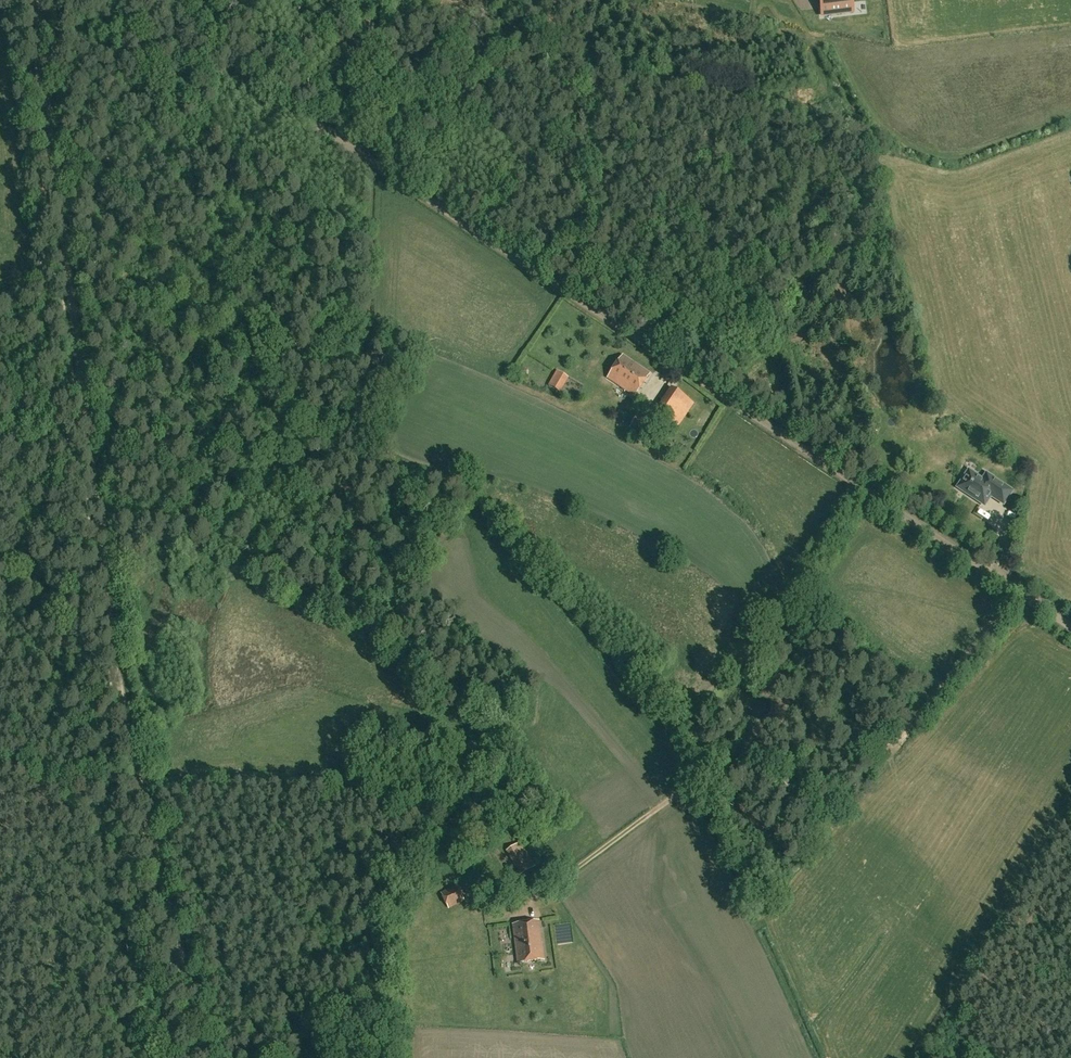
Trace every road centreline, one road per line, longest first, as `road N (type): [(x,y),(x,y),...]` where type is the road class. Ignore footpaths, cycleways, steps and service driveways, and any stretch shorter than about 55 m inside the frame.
road 1 (unclassified): [(1070,628),(136,0)]
road 2 (track): [(36,0),(115,669),(200,1057)]
road 3 (track): [(1020,593),(908,728),(828,751),(745,761),(704,777),(491,925)]
road 4 (track): [(139,781),(296,771),(495,852),(535,894)]

